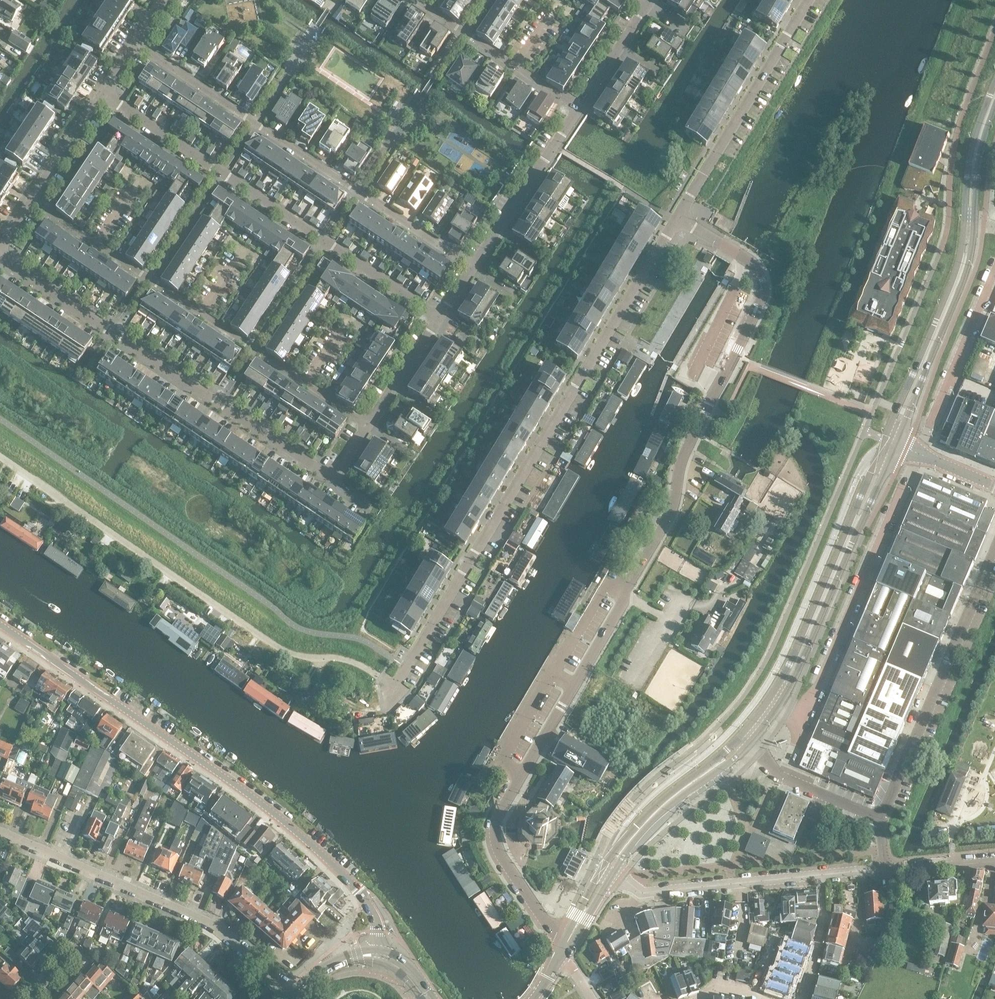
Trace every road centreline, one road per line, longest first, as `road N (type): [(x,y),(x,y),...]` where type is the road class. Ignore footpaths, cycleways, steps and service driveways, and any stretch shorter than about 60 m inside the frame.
road 1 (unclassified): [(562,950),(503,858),(499,819),(669,528),(689,447),(764,300),(761,272),(676,221)]
road 2 (unclassified): [(407,669),(676,221)]
road 3 (tertiary): [(377,955),(373,917),(358,889),(280,817),(0,625)]
road 4 (residential): [(0,457),(279,648),(360,665),(393,687)]
road 5 (residential): [(33,202),(369,427)]
road 6 (residential): [(137,47),(474,270)]
road 7 (residential): [(104,94),(440,318)]
road 8 (residential): [(332,480),(0,259)]
road 9 (residential): [(294,991),(195,913),(0,831)]
road 10 (tertiary): [(777,713),(899,445)]
road 11 (tertiary): [(888,441),(767,708)]
road 12 (unclassified): [(881,821),(994,552)]
road 13 (tertiary): [(740,740),(623,844),(562,950)]
road 14 (unclassified): [(676,221),(812,0)]
road 15 (residential): [(613,876),(644,896),(819,877)]
road 16 (residential): [(413,0),(579,111)]
road 17 (residential): [(579,111),(474,270)]
road 18 (tertiary): [(613,876),(657,817),(749,748)]
road 19 (unclassified): [(881,821),(792,782),(749,748)]
road 20 (tertiary): [(971,223),(979,136),(994,96)]
road 21 (residential): [(440,318),(369,427)]
road 22 (residential): [(650,2),(579,111)]
road 23 (residential): [(104,94),(33,202)]
road 24 (tertiary): [(936,338),(964,270),(971,223)]

